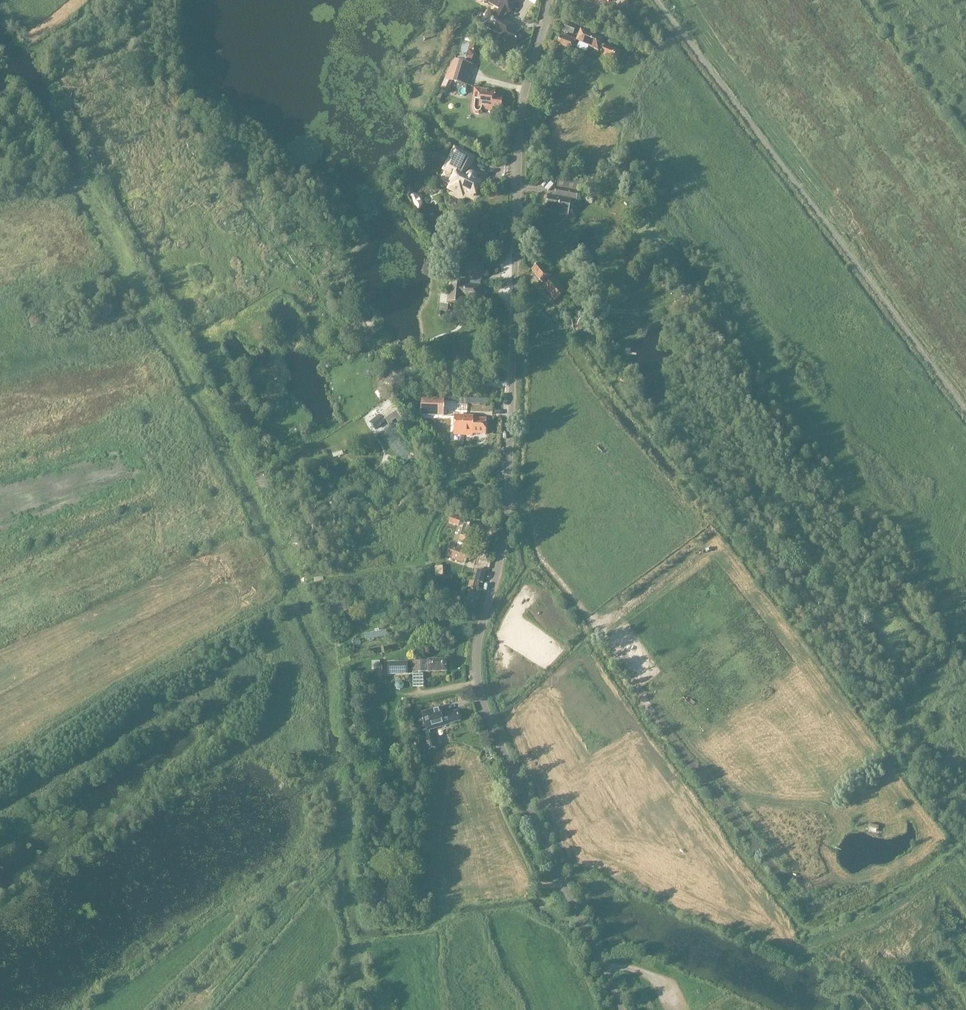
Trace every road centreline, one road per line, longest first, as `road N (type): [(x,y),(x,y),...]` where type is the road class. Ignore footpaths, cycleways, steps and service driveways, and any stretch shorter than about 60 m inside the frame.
road 1 (unclassified): [(623,1009),(475,689),(482,614),(512,491),(520,195),(528,84),(549,0)]

